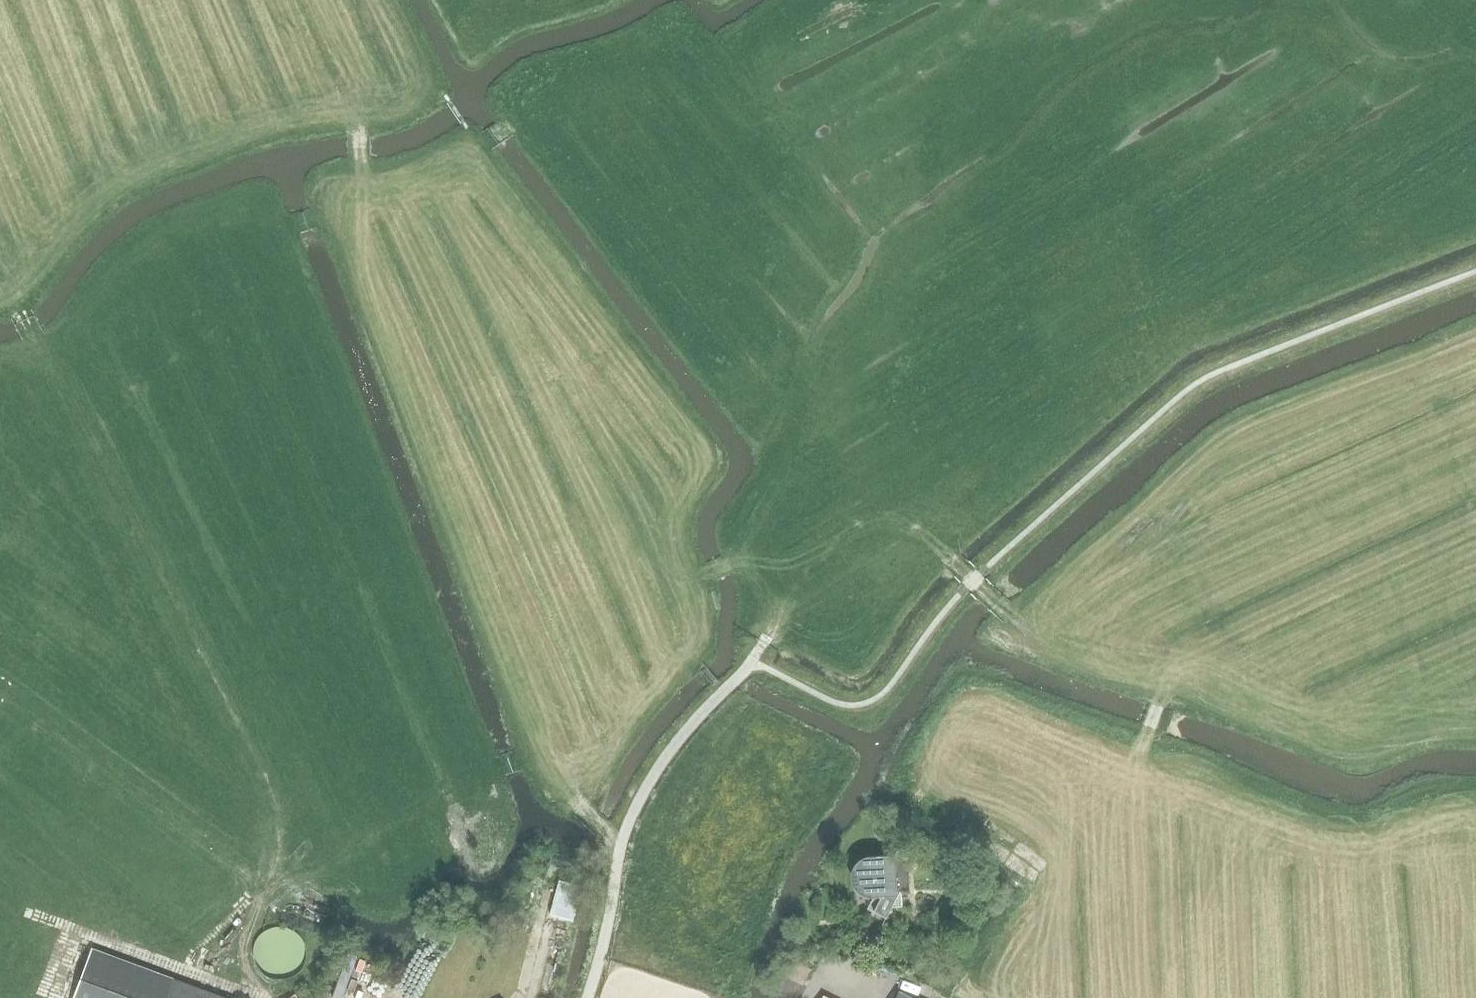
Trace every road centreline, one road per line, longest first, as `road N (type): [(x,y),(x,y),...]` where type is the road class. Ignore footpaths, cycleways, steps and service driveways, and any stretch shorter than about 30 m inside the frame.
road 1 (track): [(749,661),(831,541),(859,522),(912,524),(1002,612)]

